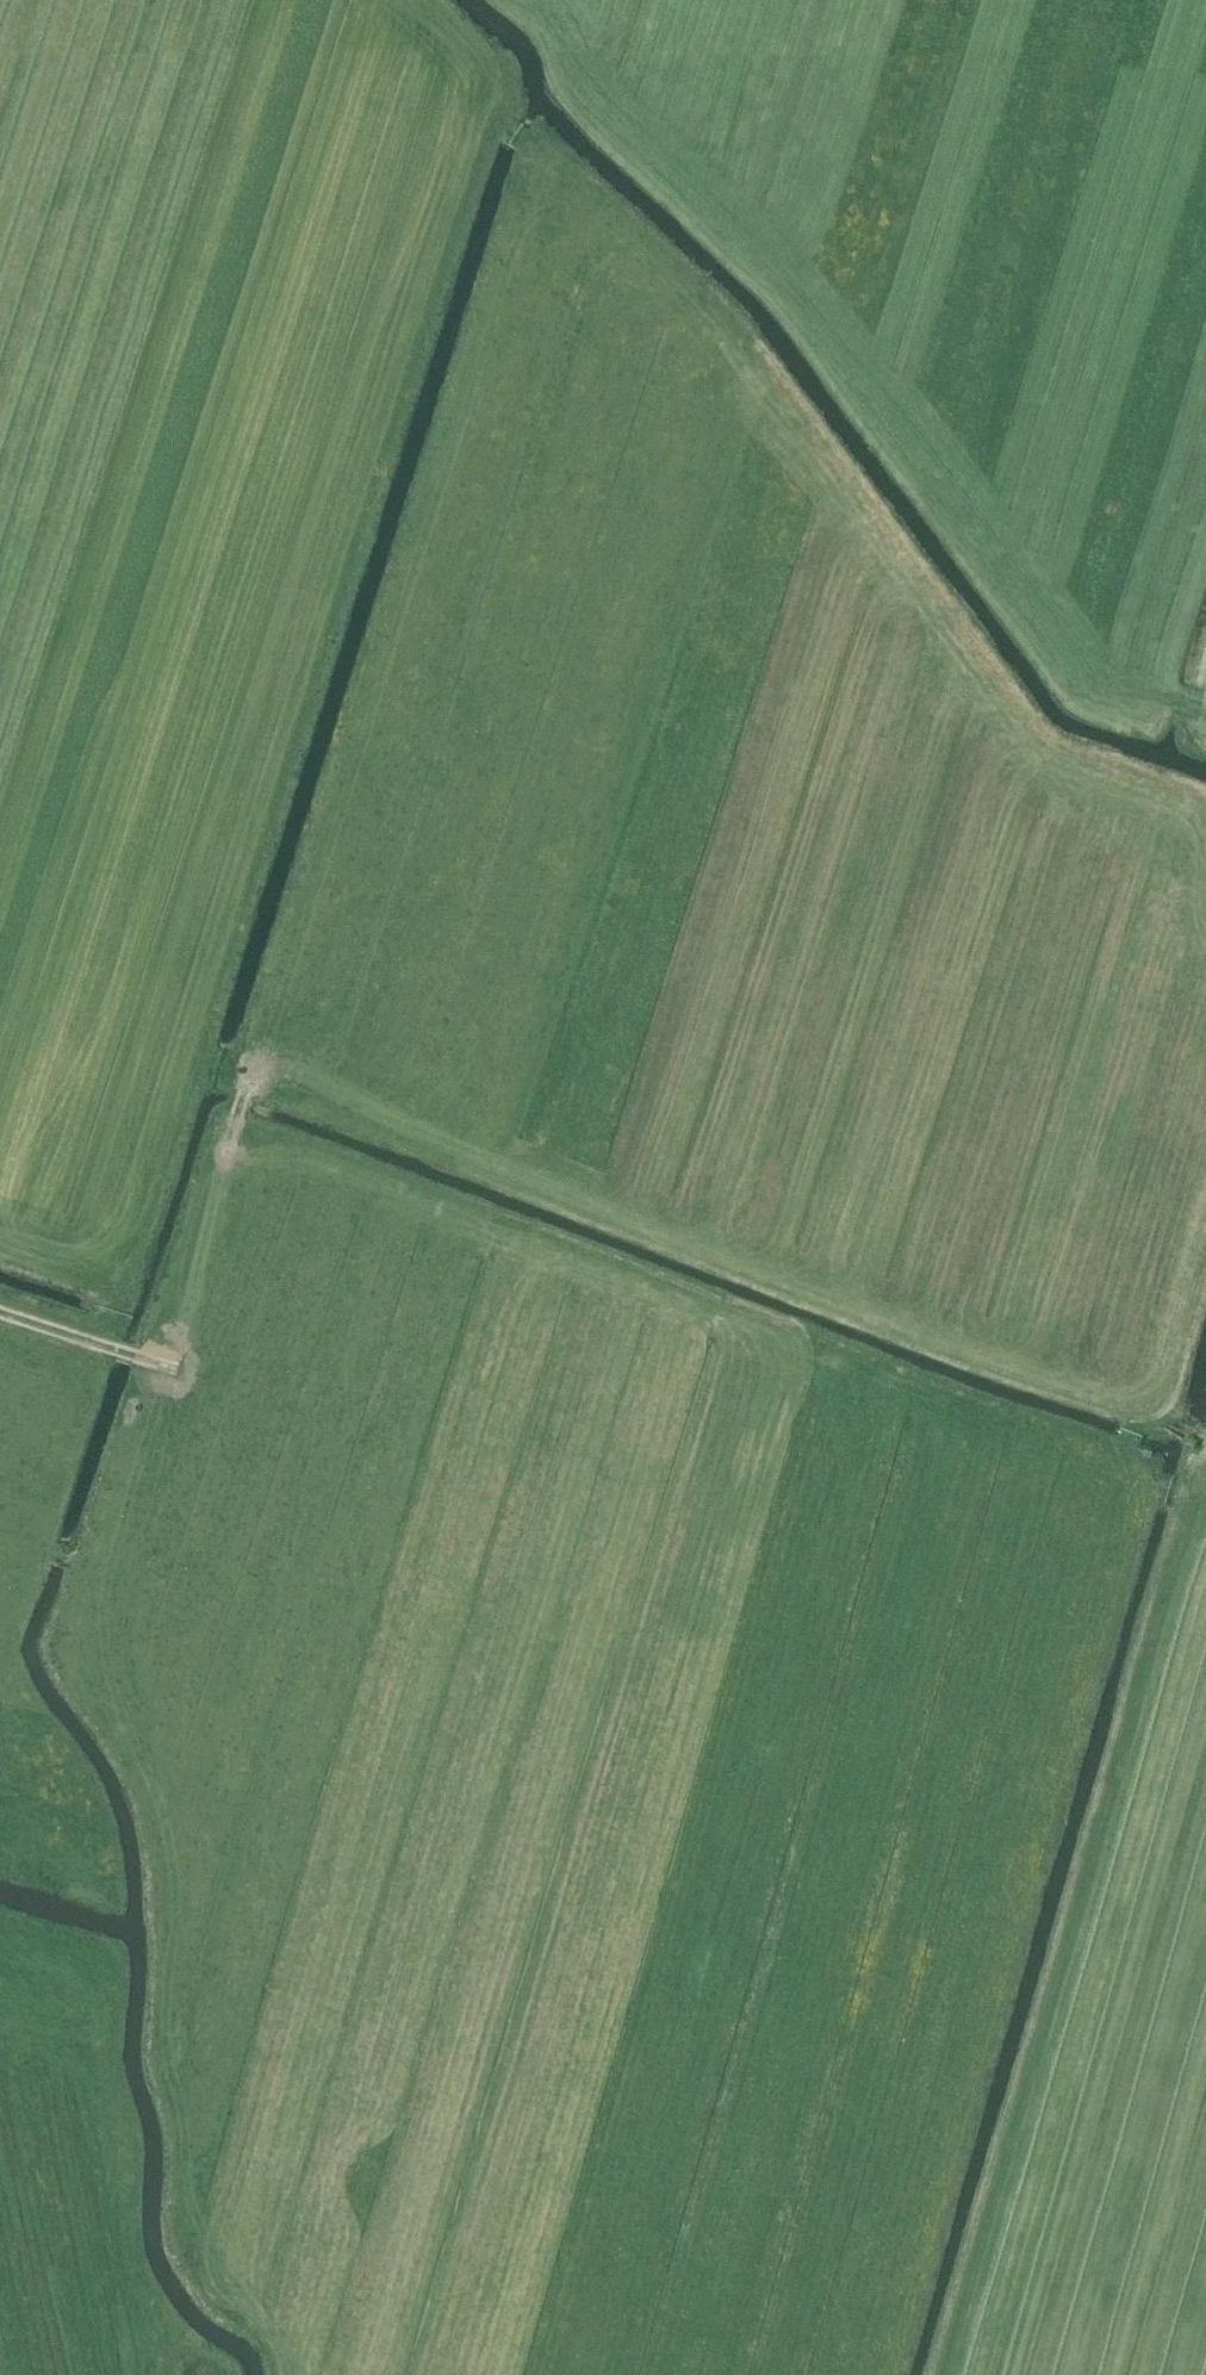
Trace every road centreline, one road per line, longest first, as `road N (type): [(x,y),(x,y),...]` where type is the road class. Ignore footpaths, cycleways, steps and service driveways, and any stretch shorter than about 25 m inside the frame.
road 1 (track): [(0,1312),(167,1367)]

